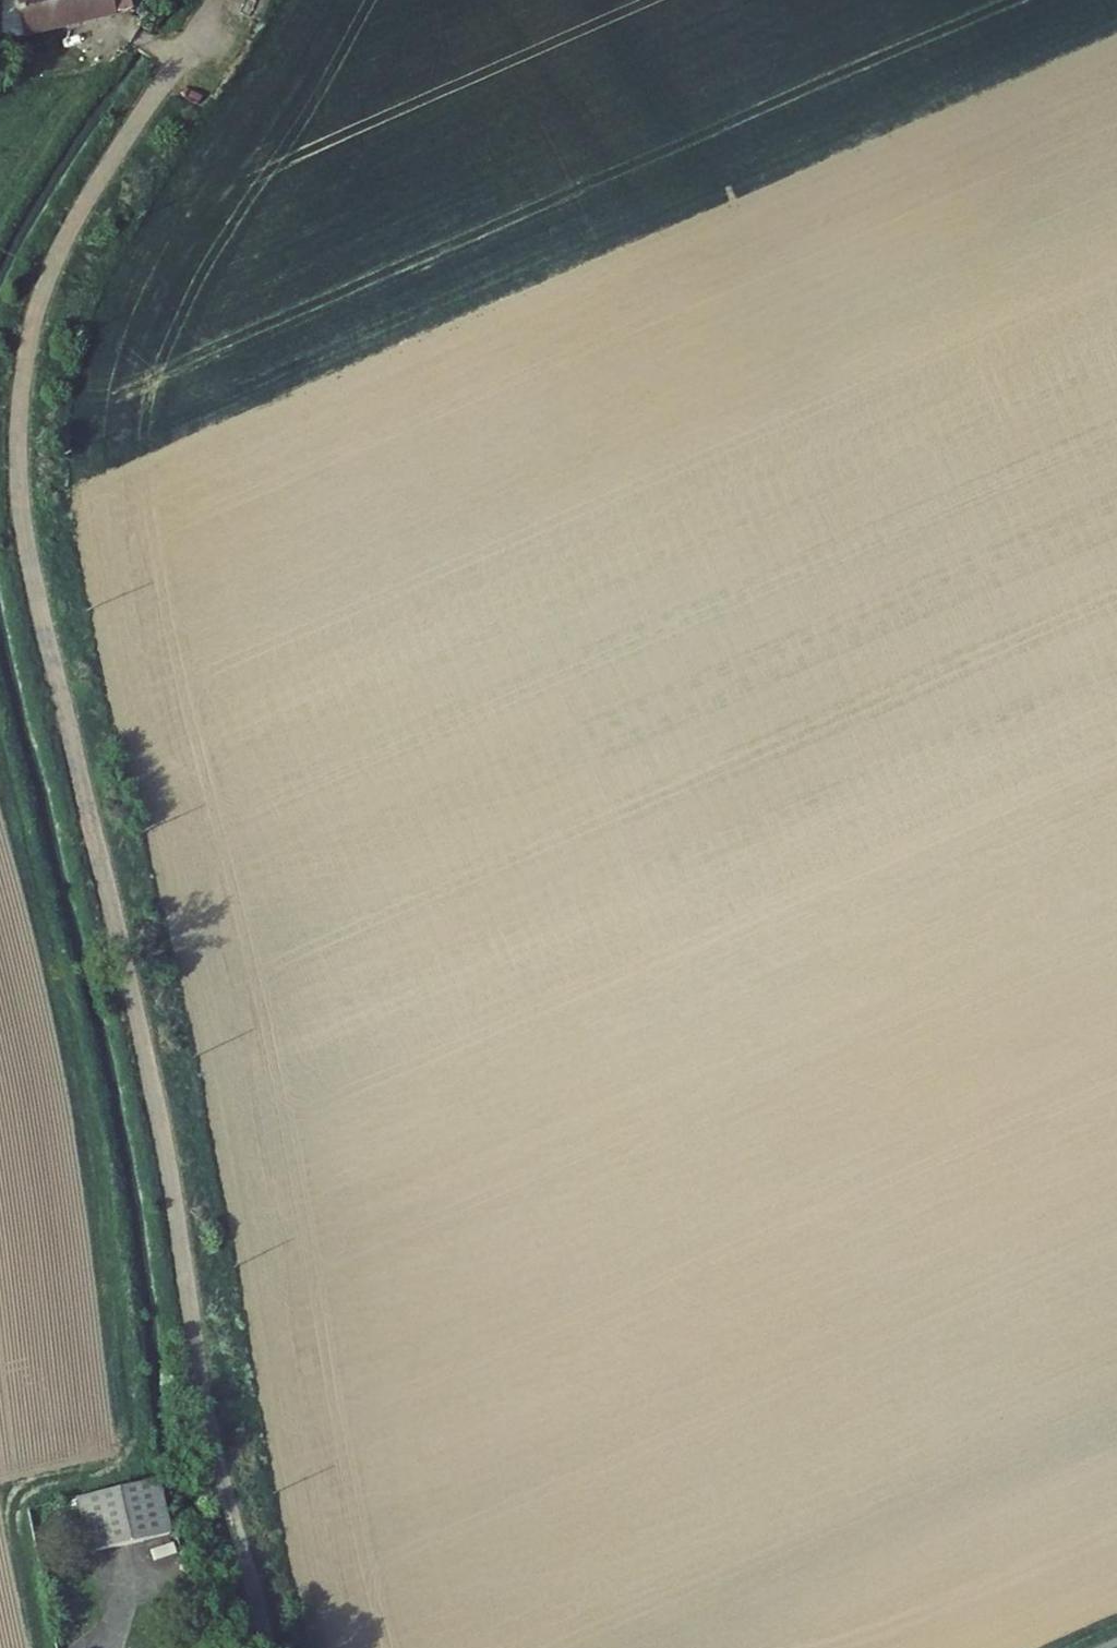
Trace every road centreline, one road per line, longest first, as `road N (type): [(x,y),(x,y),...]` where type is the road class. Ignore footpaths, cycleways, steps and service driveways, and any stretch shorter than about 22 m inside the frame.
road 1 (track): [(268,1647),(221,1478),(168,1151),(15,490),(11,412),(55,255),(215,0)]

